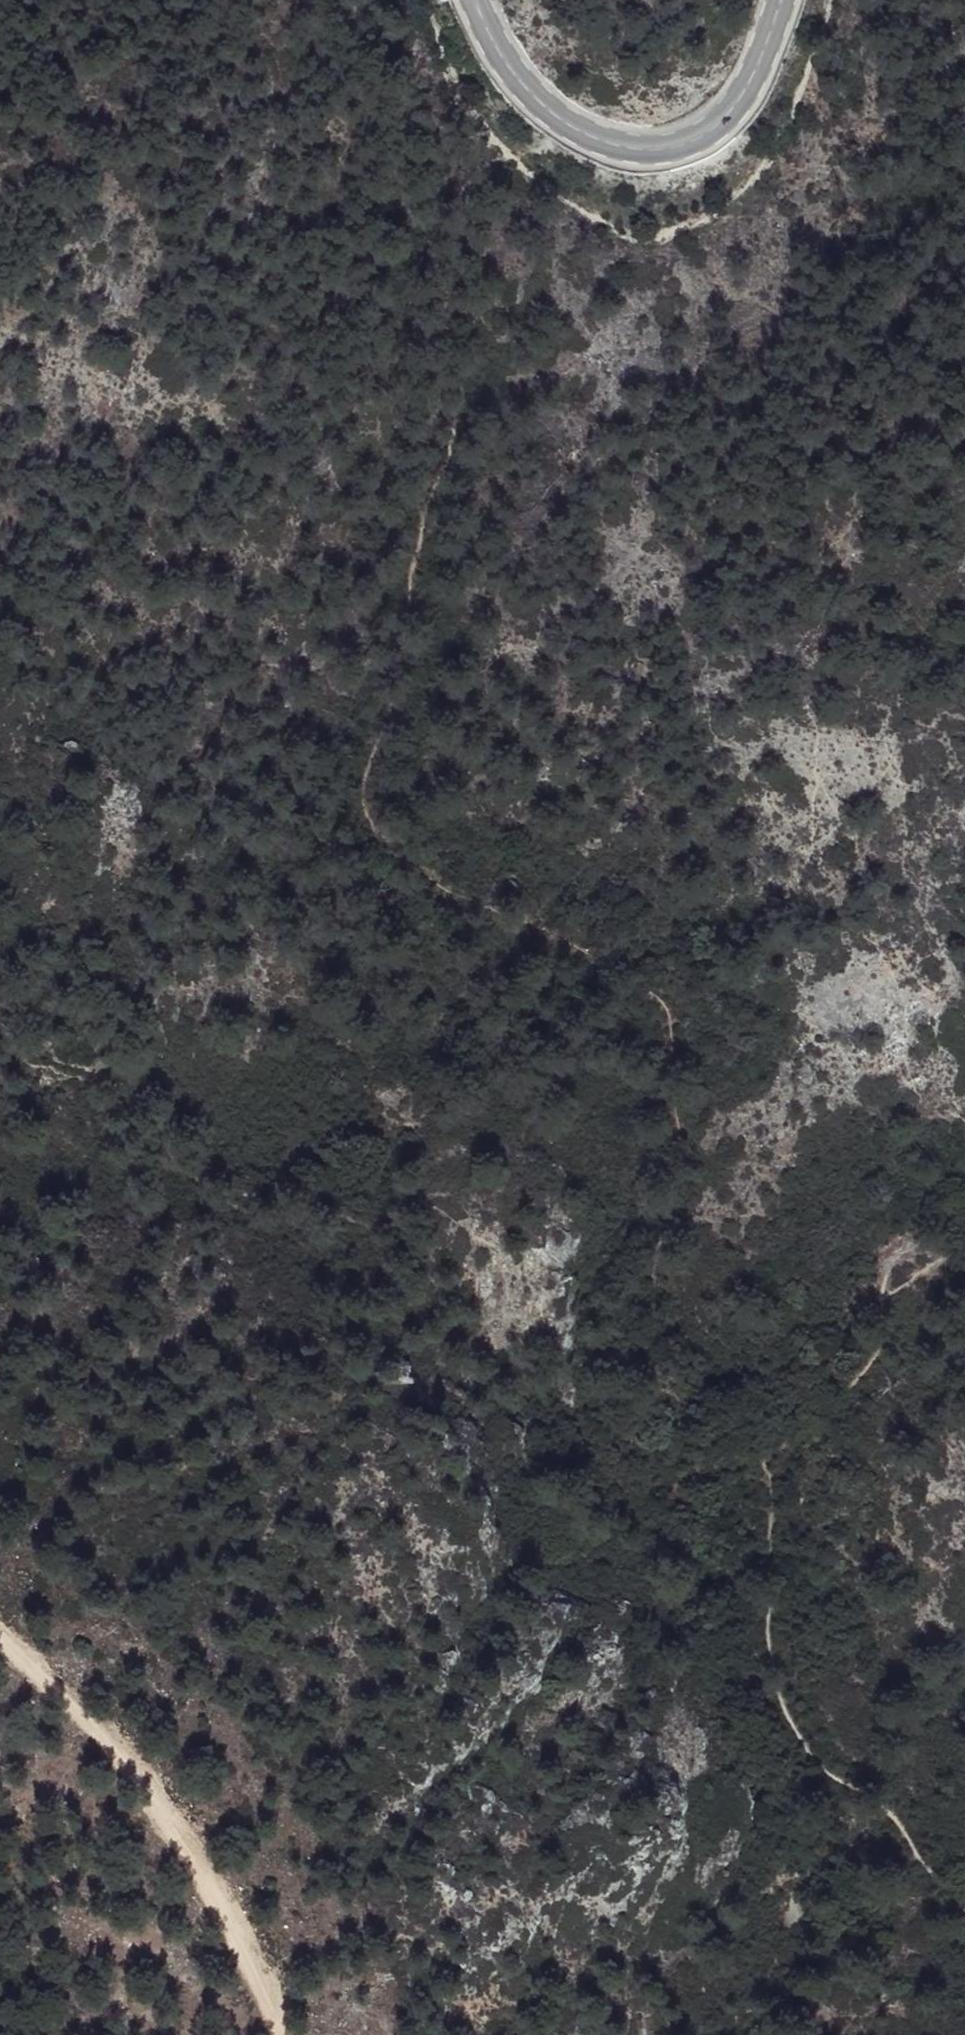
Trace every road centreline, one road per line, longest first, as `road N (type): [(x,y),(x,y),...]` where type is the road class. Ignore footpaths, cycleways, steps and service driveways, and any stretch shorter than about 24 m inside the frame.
road 1 (track): [(0,1636),(122,1759),(244,1958),(279,2034)]
road 2 (secondary): [(775,0),(734,89),(694,127),(645,143),(595,130),(546,95),(508,48),(483,0)]

